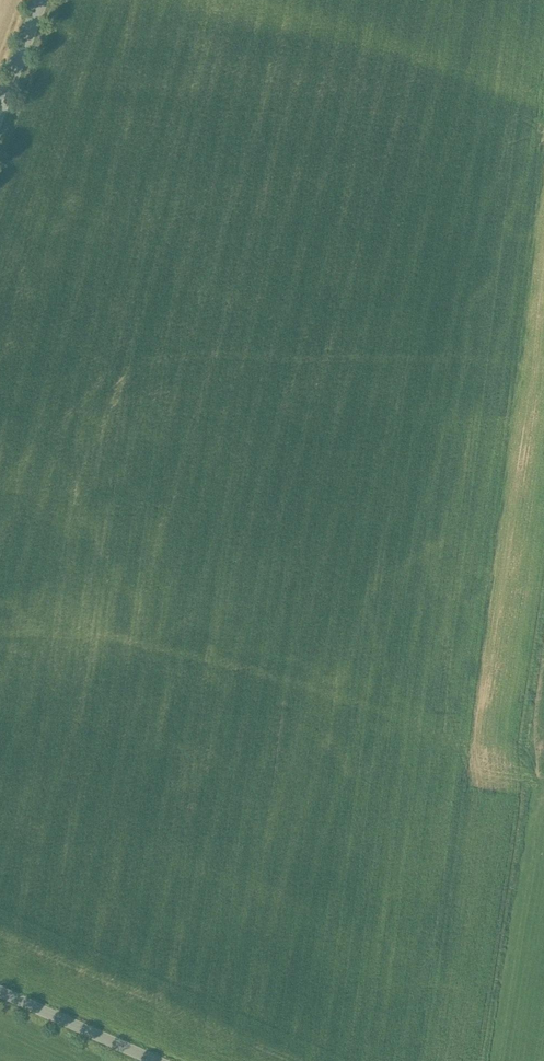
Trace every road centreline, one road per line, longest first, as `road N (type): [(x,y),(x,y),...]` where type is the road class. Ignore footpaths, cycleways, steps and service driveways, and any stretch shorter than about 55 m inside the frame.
road 1 (tertiary): [(0,990),(161,1060)]
road 2 (tertiary): [(40,0),(0,114)]

